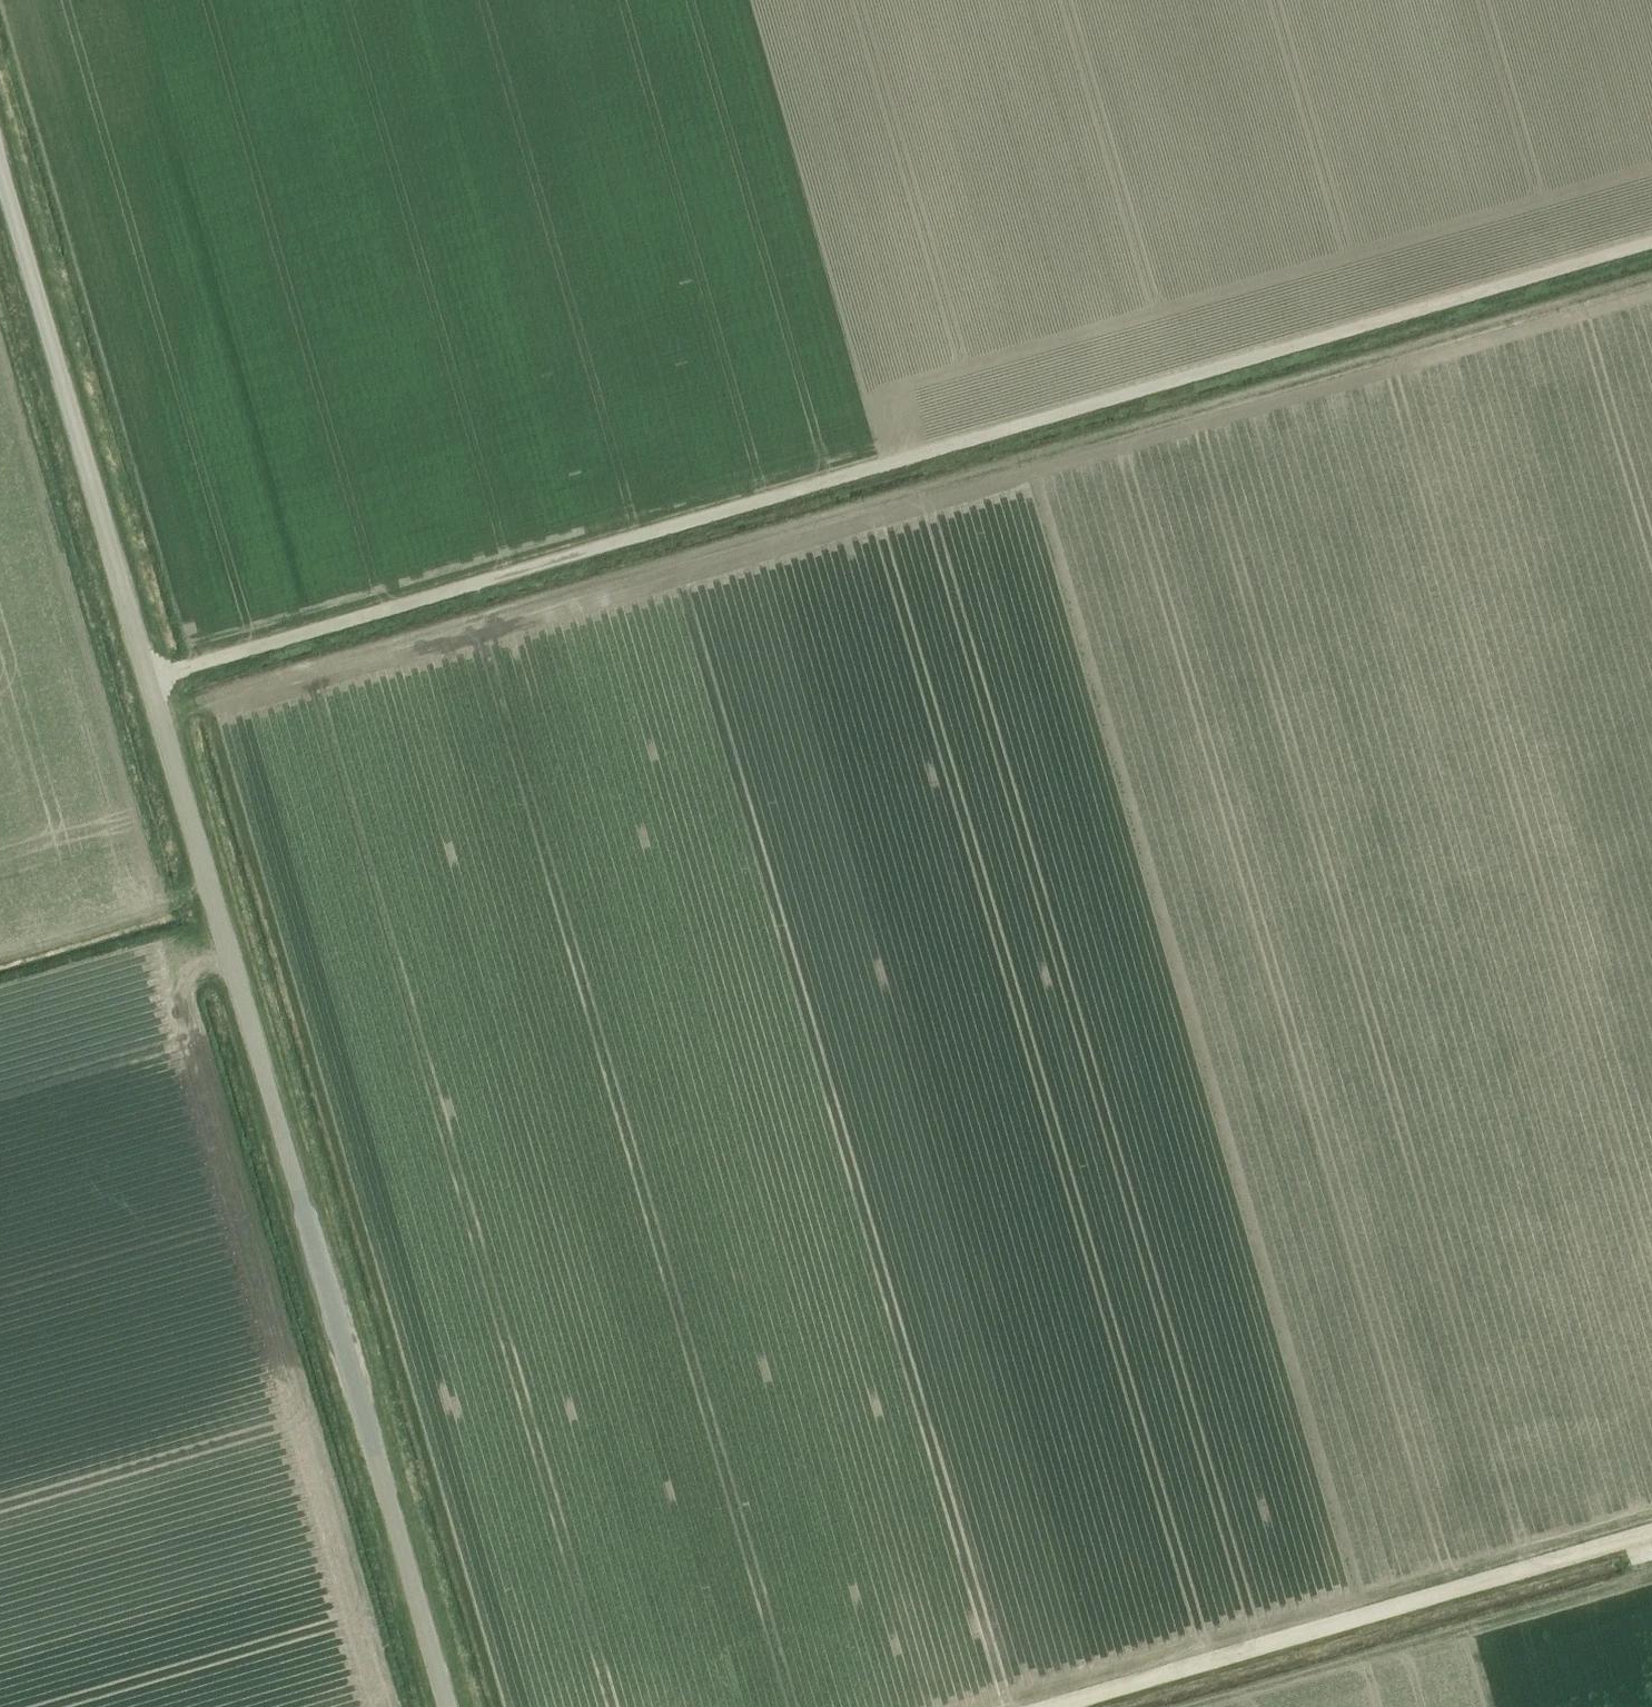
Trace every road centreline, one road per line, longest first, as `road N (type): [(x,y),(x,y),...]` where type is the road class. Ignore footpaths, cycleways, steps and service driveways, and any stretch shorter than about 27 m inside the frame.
road 1 (tertiary): [(447,1706),(0,172)]
road 2 (track): [(1651,1531),(1045,1706)]

